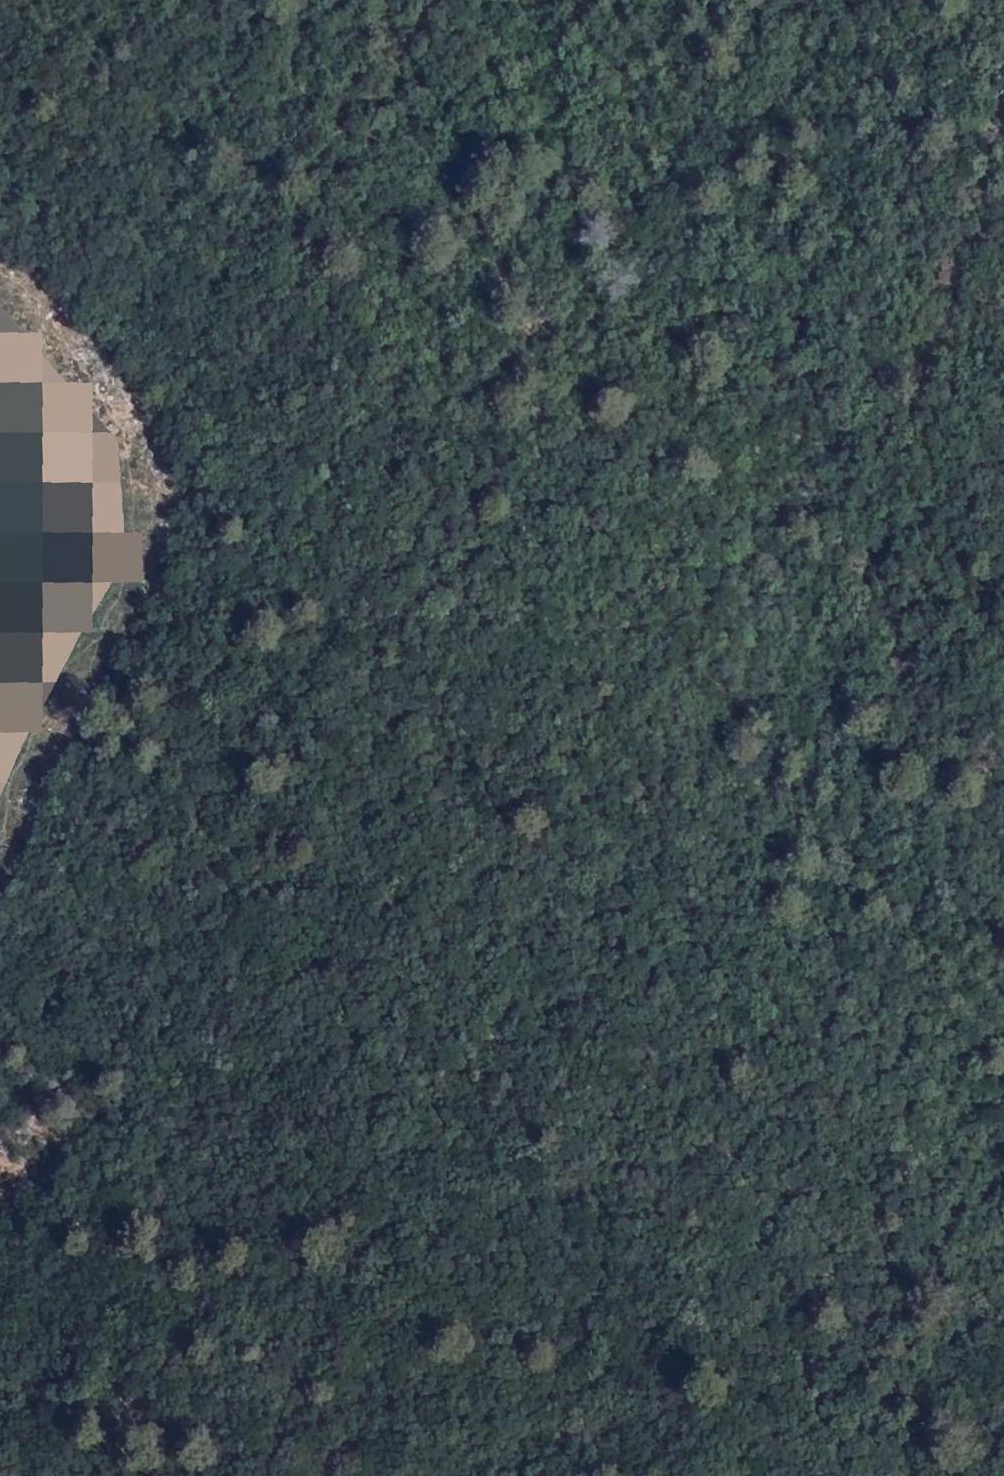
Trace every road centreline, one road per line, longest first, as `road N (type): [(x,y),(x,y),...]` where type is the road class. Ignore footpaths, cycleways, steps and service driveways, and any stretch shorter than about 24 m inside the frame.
road 1 (track): [(0,356),(94,466),(99,507),(86,567),(43,618),(0,706)]

